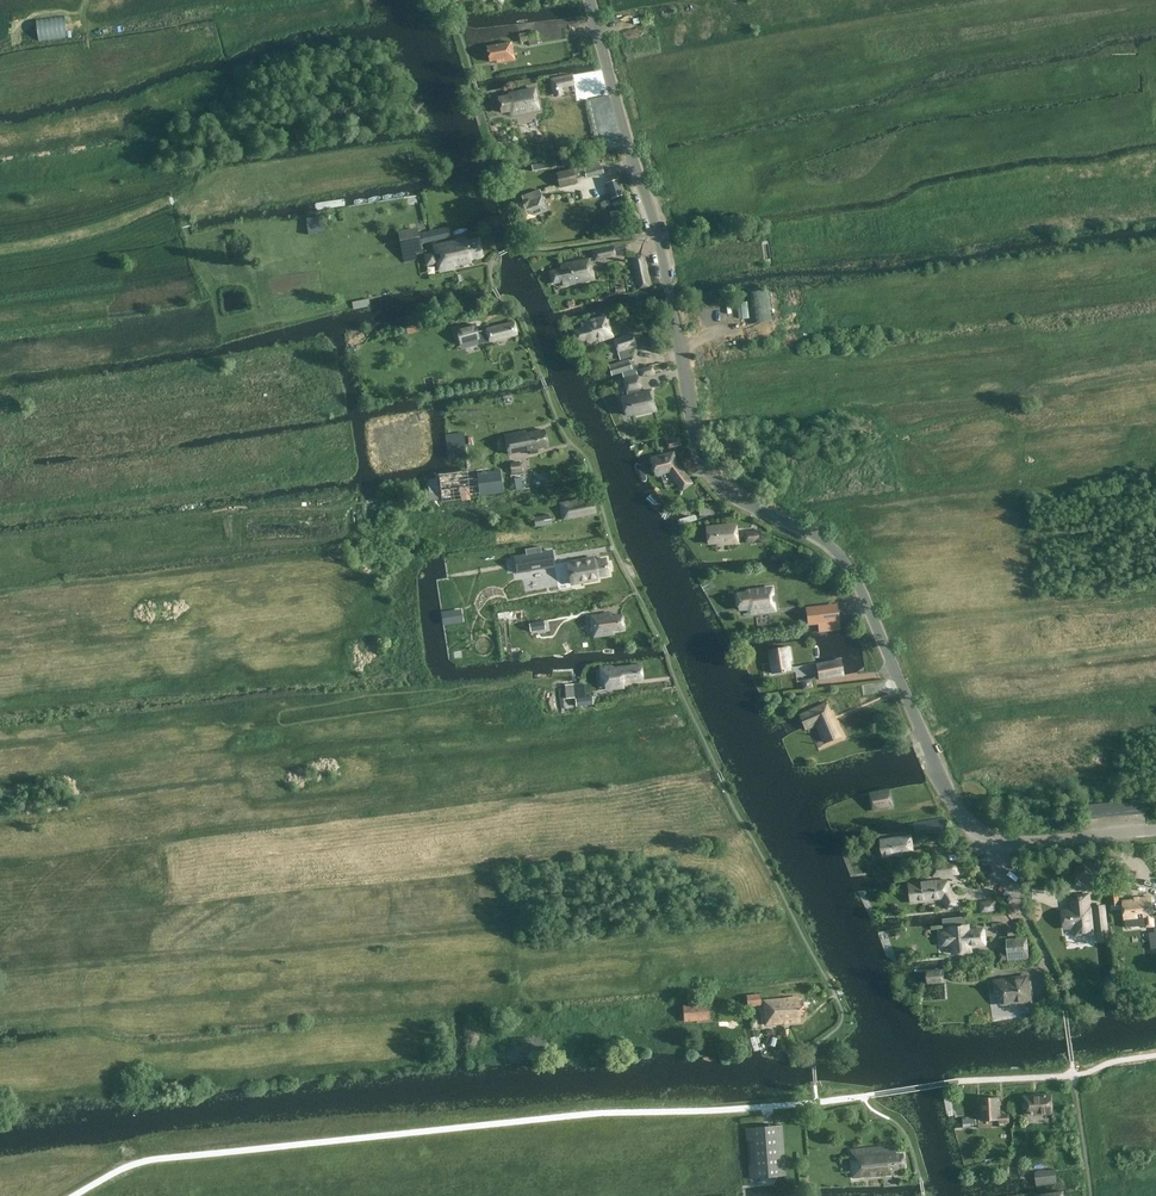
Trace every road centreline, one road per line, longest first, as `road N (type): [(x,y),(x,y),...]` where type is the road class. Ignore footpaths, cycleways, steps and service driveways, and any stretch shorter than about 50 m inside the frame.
road 1 (unclassified): [(995,838),(964,818),(946,793),(844,562),(818,537),(728,495),(701,463),(658,241),(589,0)]
road 2 (unclassified): [(995,838),(1155,830)]

